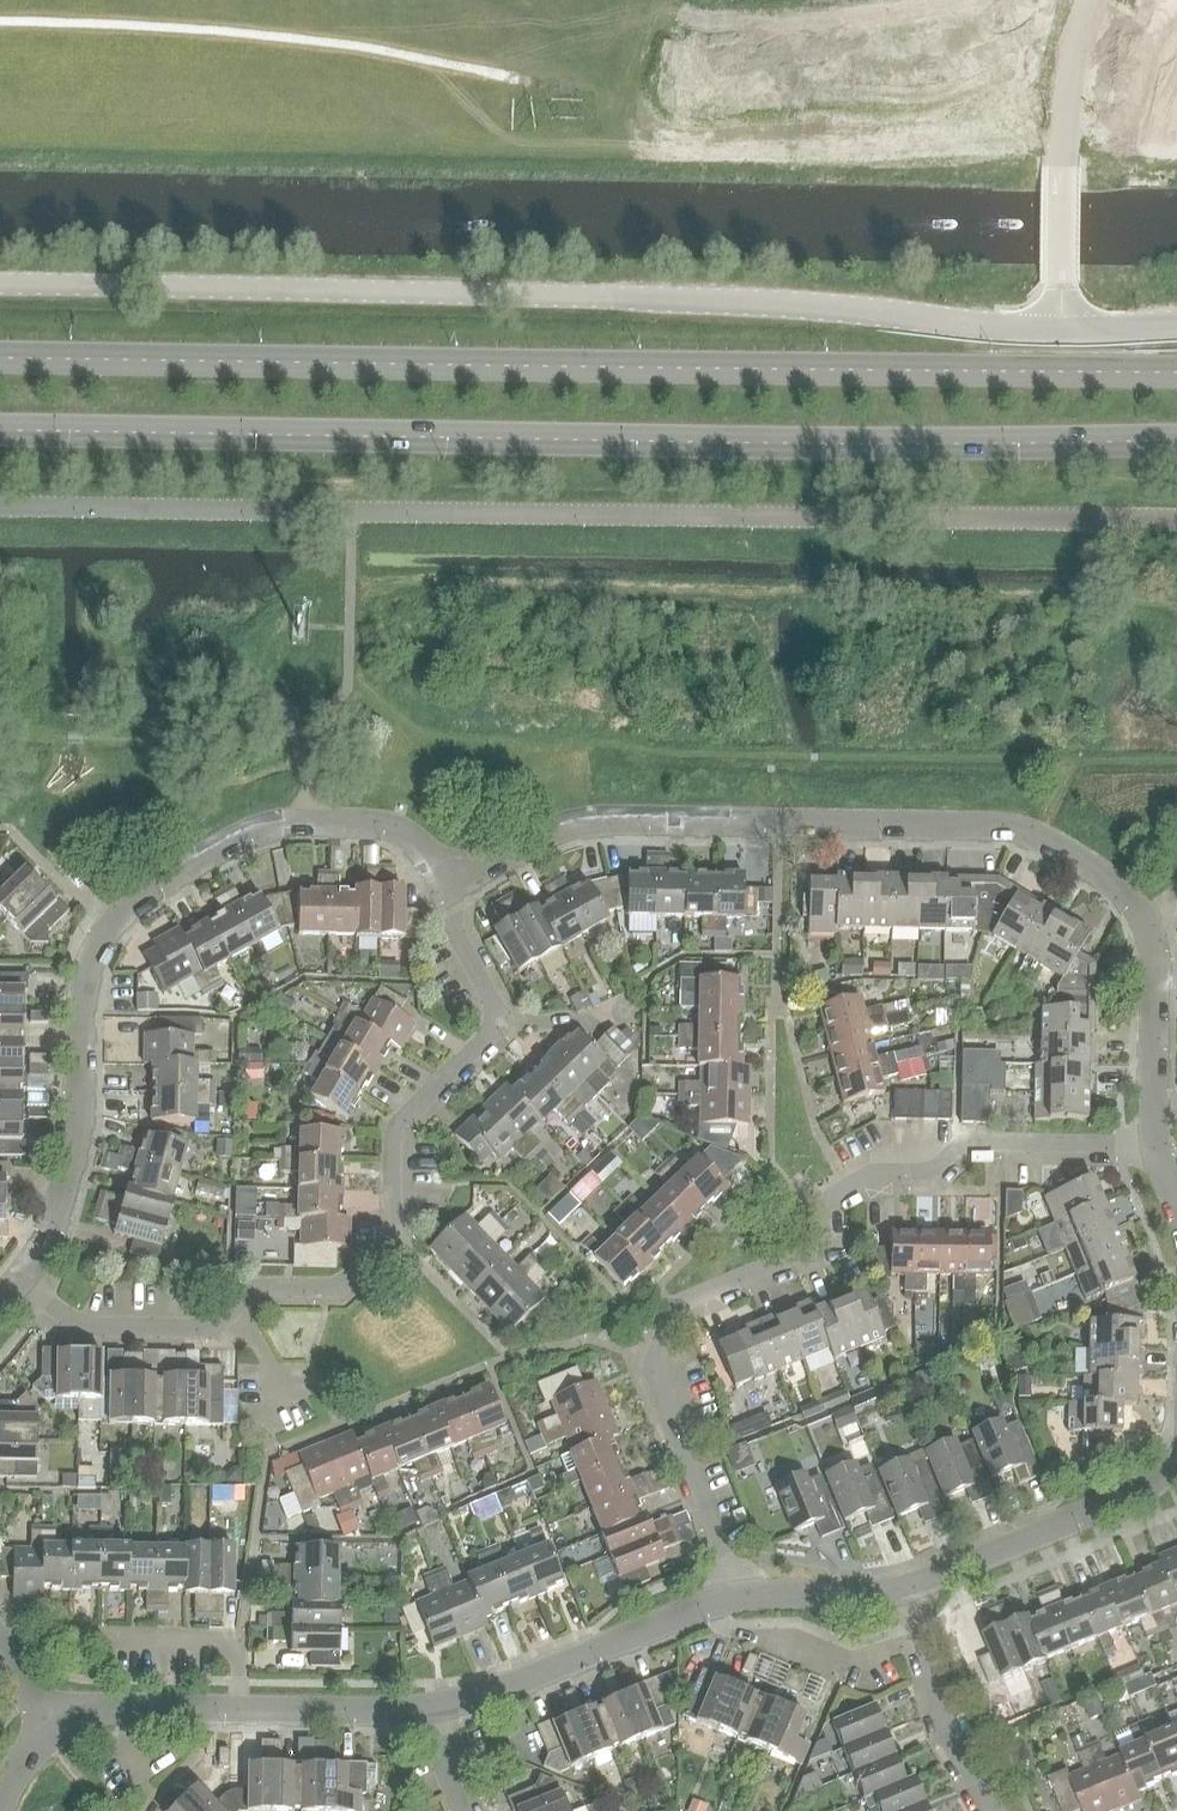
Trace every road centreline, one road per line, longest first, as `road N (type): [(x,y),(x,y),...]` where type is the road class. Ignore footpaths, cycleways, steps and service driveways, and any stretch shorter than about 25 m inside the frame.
road 1 (trunk): [(1176,373),(0,356)]
road 2 (trunk): [(0,429),(1176,440)]
road 3 (tertiary): [(1062,330),(763,303),(0,284)]
road 4 (residential): [(1156,1143),(1149,932),(1115,882),(1017,827),(578,821),(446,885)]
road 5 (residential): [(740,1596),(651,1369),(679,1302),(820,1244),(822,1200),(871,1172),(931,1172),(965,1140),(1156,1143)]
road 6 (residential): [(18,1278),(79,1327),(212,1328),(255,1287),(337,1287),(390,1237),(392,1129),(504,1019),(453,930),(446,885)]
road 7 (residential): [(446,885),(420,845),(390,825),(315,821),(249,834),(137,895),(105,929),(84,977),(75,1138),(54,1218),(18,1278)]
road 8 (residential): [(56,1730),(119,1708),(430,1706)]
road 9 (residential): [(430,1706),(507,1686),(740,1596)]
road 10 (residential): [(907,1585),(1146,1488),(1176,1460)]
road 11 (residential): [(907,1585),(952,1739),(995,1810)]
road 12 (tertiary): [(1063,168),(1068,101),(1093,0)]
road 13 (residential): [(740,1596),(907,1585)]
road 14 (tertiary): [(1063,168),(1062,330)]

